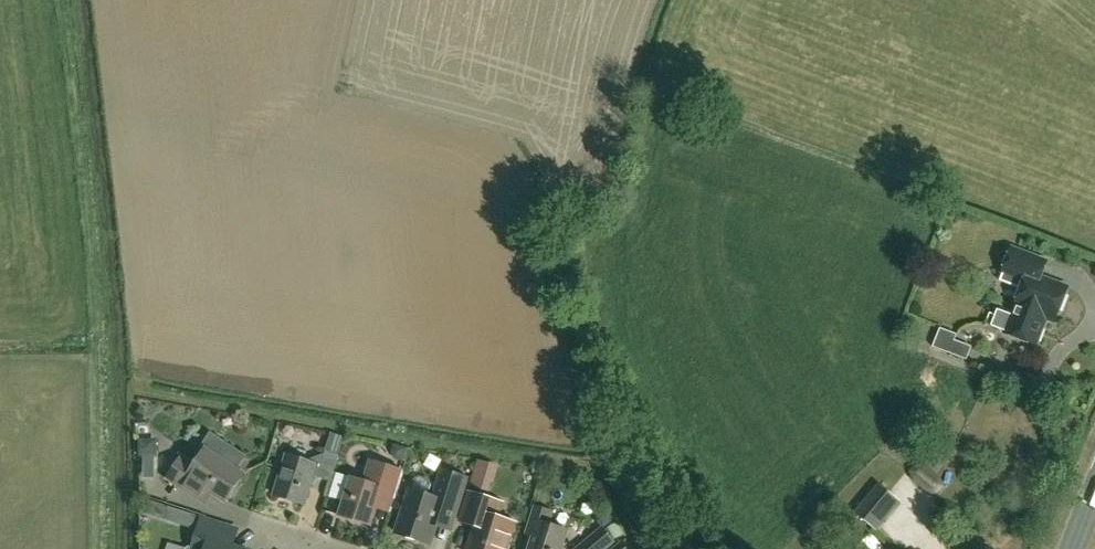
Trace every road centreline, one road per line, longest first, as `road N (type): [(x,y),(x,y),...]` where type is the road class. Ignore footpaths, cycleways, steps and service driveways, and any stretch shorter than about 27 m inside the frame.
road 1 (track): [(69,0),(95,258),(104,548)]
road 2 (track): [(668,548),(612,442)]

